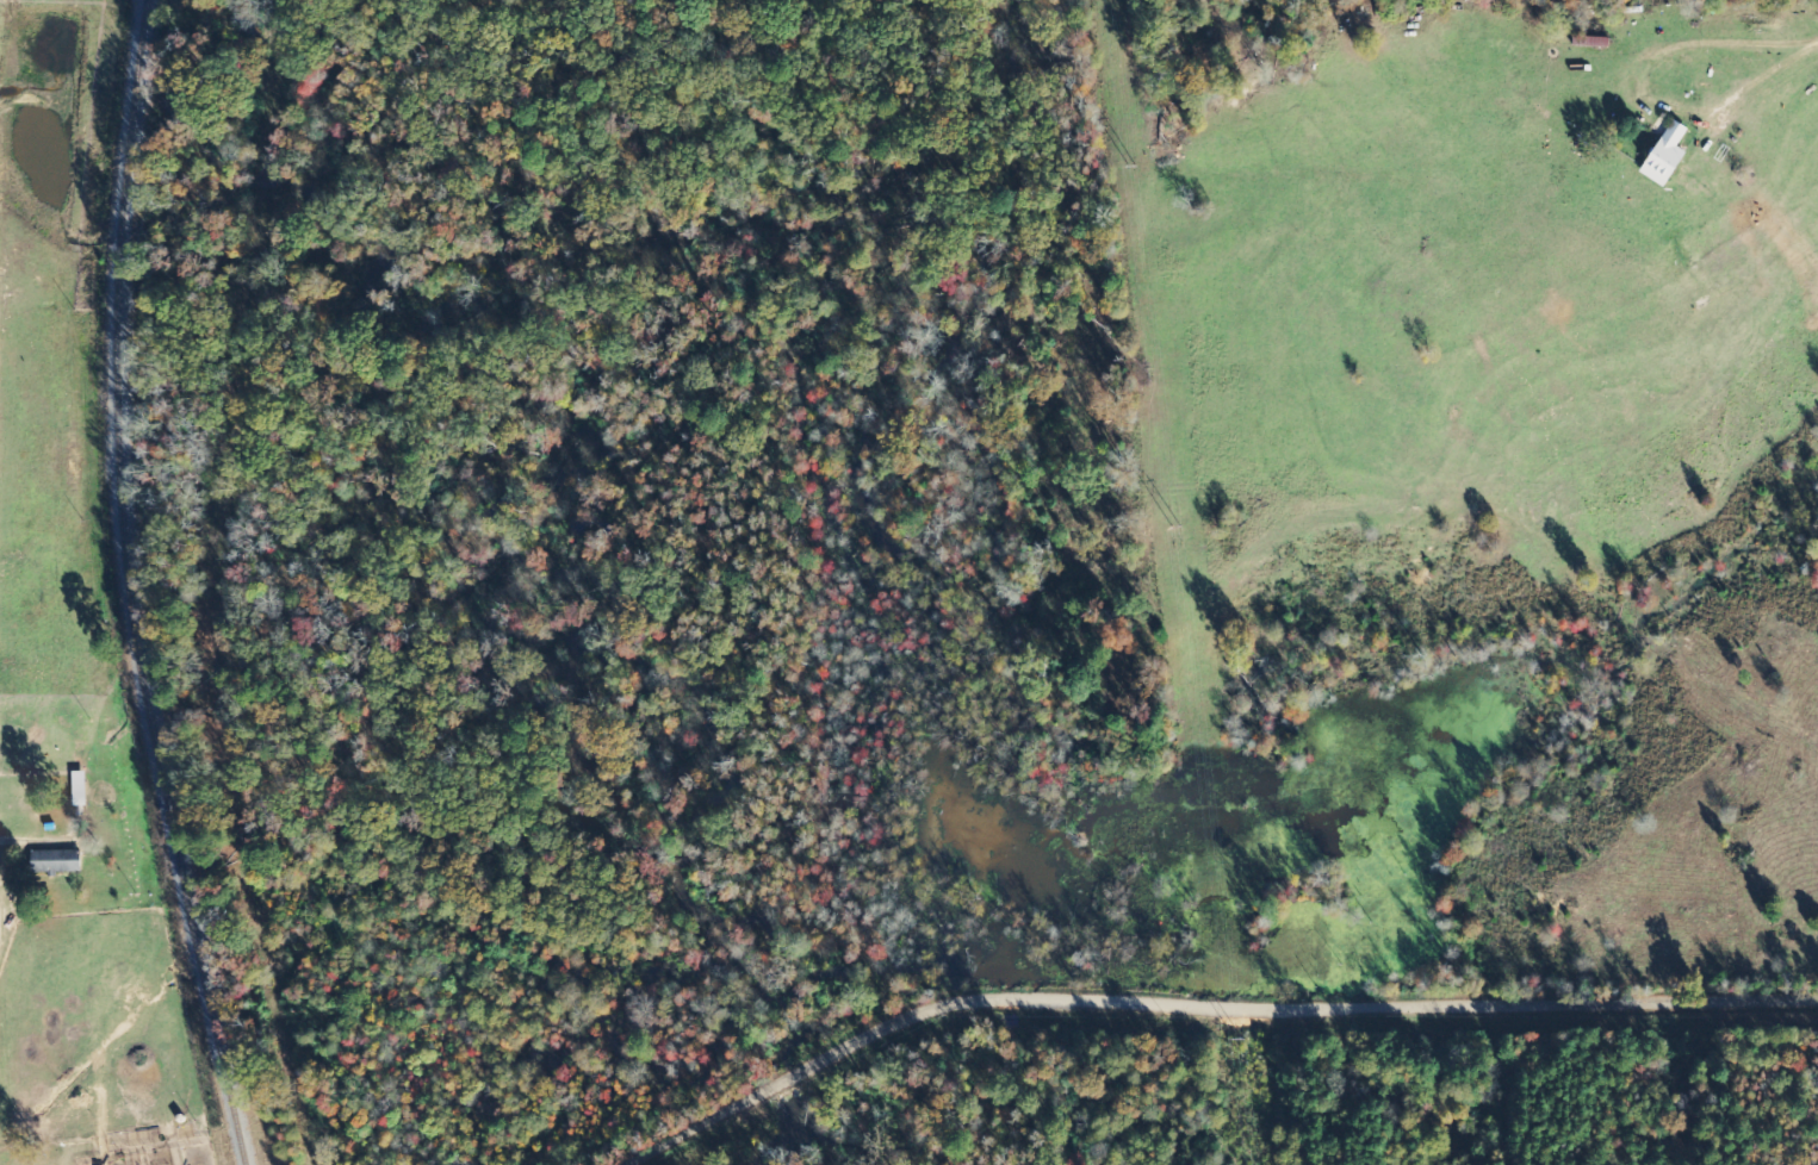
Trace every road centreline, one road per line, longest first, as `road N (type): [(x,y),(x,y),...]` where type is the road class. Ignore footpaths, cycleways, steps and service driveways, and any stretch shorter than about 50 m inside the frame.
road 1 (residential): [(707,1164),(893,1074),(1116,1014),(1817,1026)]

